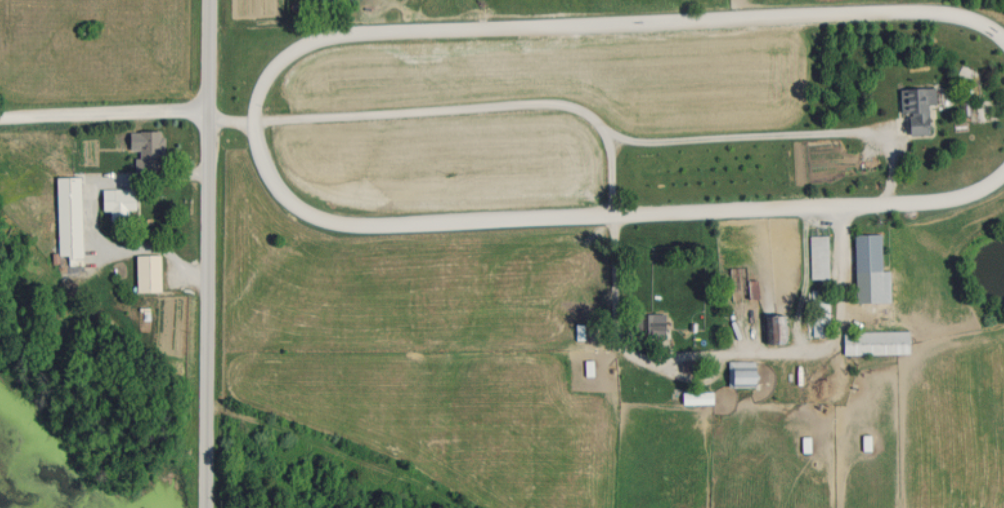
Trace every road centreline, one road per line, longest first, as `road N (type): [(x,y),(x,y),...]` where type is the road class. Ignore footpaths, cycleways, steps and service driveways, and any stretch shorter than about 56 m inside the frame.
road 1 (residential): [(201,126),(559,107),(588,117),(612,141),(633,145),(905,123)]
road 2 (residential): [(207,507),(202,0)]
road 3 (residential): [(0,126),(151,119),(201,126)]

